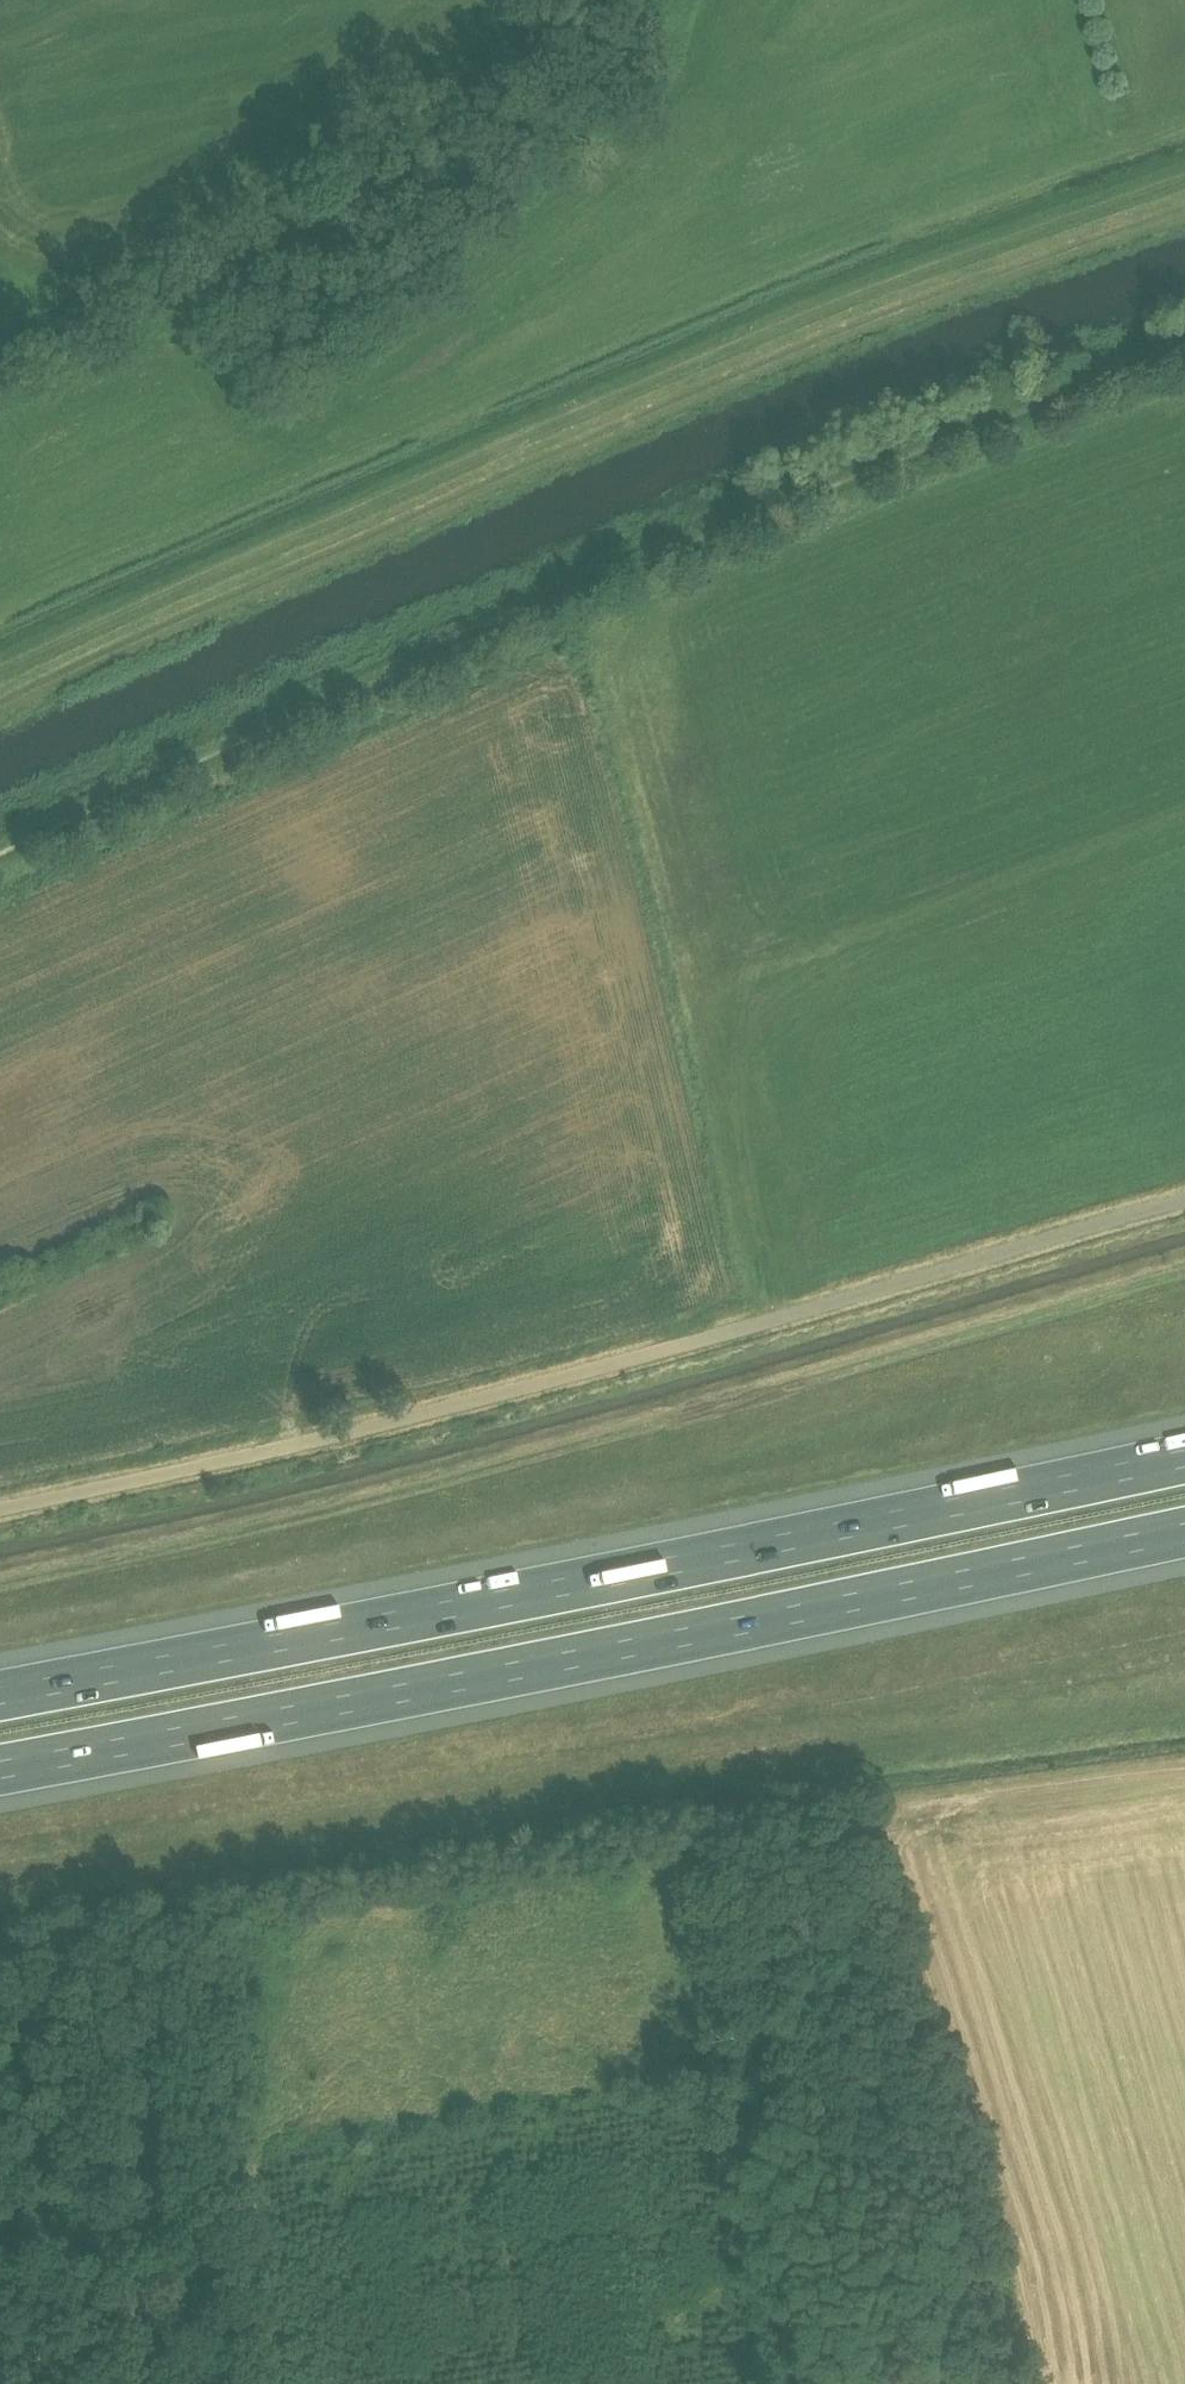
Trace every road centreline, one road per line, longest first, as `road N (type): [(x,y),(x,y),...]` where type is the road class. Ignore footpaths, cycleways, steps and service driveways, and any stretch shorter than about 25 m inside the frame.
road 1 (unclassified): [(0,1508),(470,1396),(1184,1200)]
road 2 (motorway): [(1184,1457),(0,1696)]
road 3 (motorway): [(0,1768),(1184,1532)]
road 4 (track): [(281,2383),(257,2160)]

